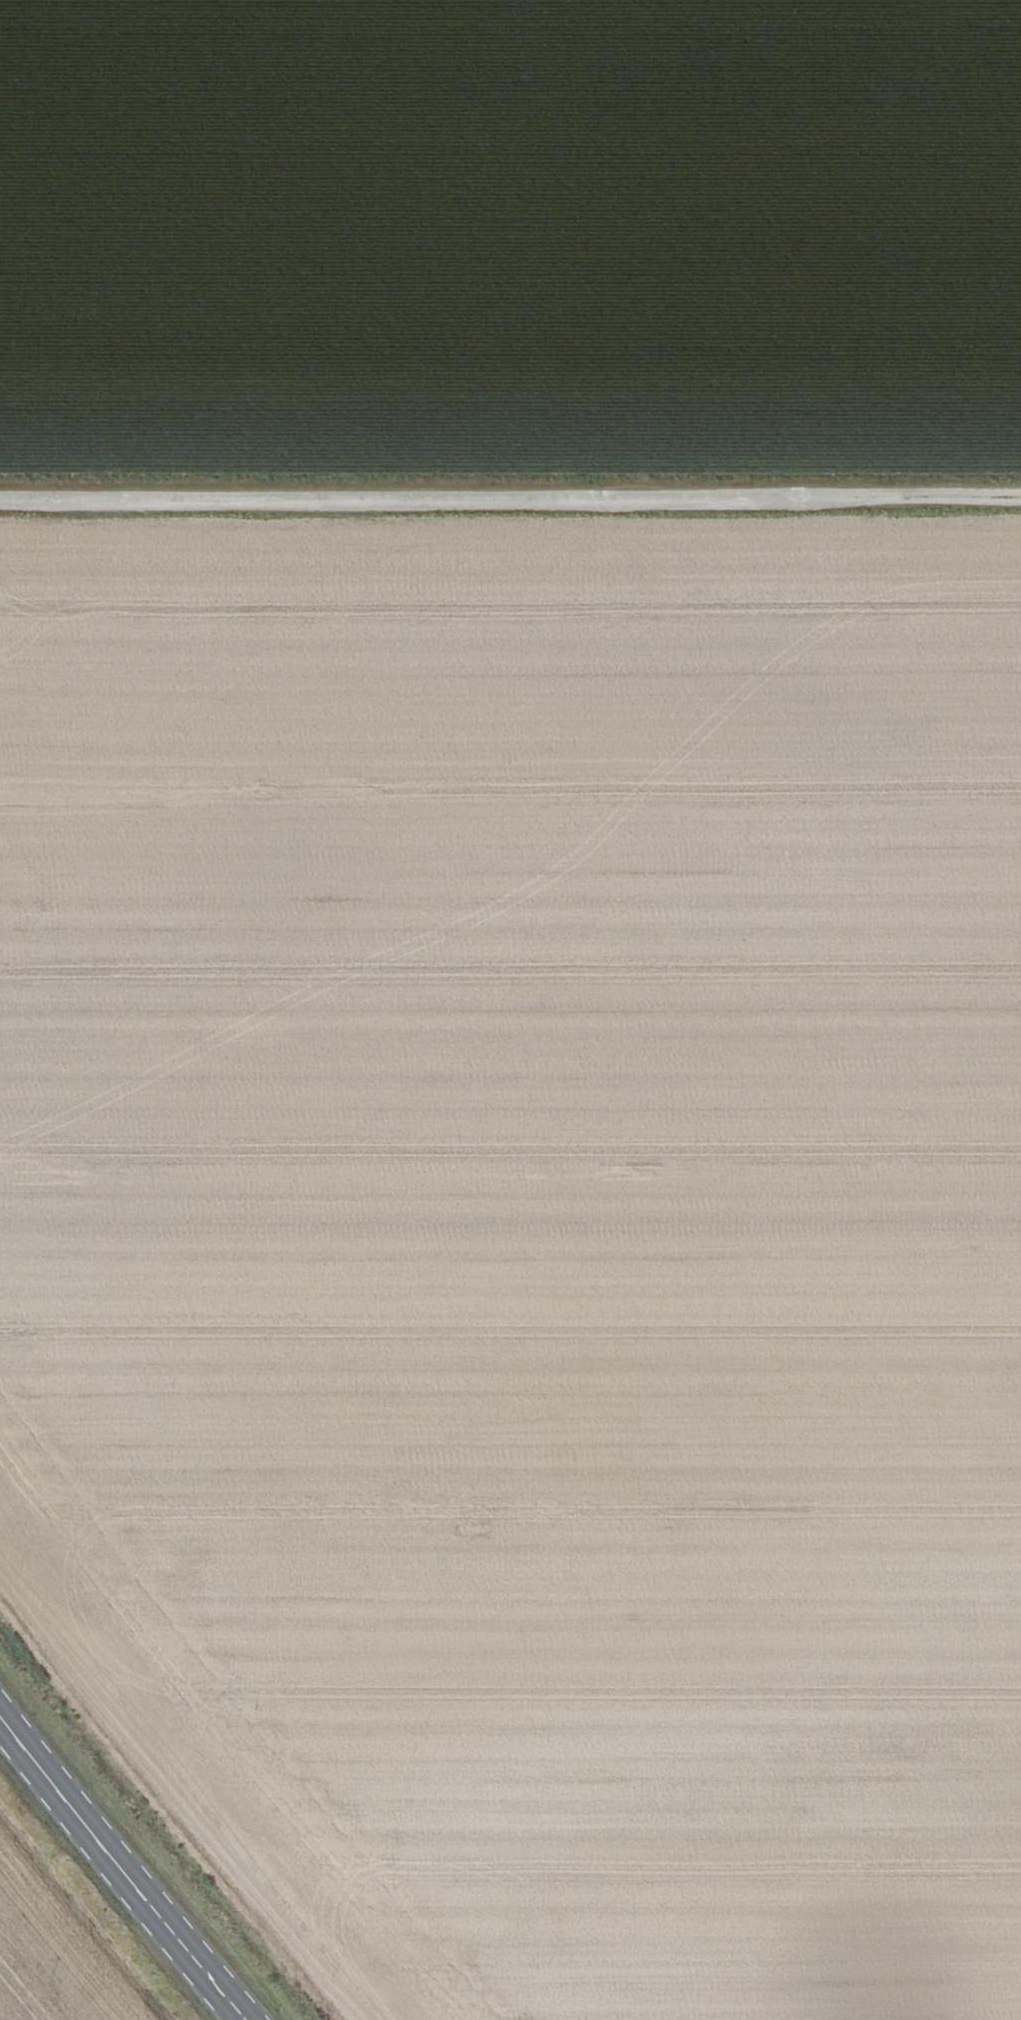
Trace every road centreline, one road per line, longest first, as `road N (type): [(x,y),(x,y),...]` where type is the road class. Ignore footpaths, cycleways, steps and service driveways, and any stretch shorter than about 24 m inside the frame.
road 1 (track): [(1020,501),(0,507)]
road 2 (primary): [(247,2019),(0,1714)]

